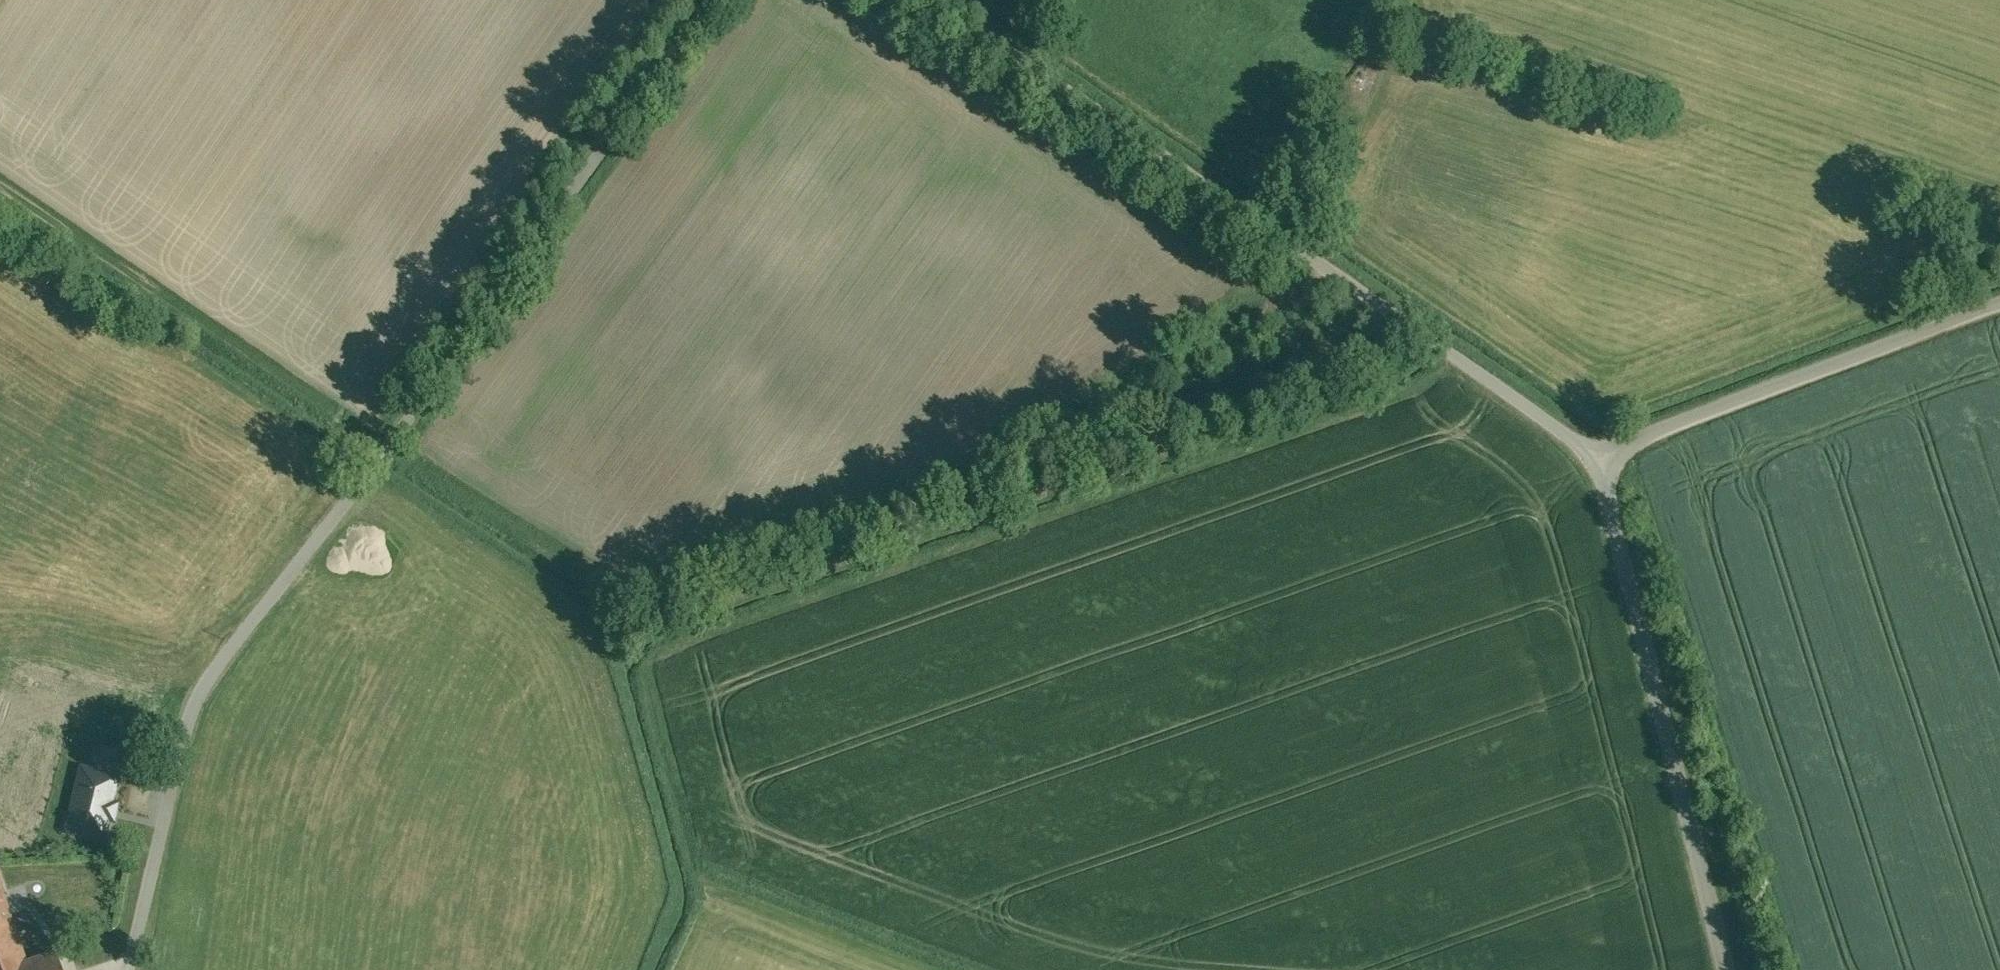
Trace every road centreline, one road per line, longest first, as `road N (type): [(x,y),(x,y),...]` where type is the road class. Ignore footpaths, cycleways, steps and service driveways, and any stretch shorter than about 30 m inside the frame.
road 1 (unclassified): [(934,0),(1604,462)]
road 2 (unclassified): [(1604,462),(1731,969)]
road 3 (residential): [(1999,315),(1824,369),(1604,462)]

